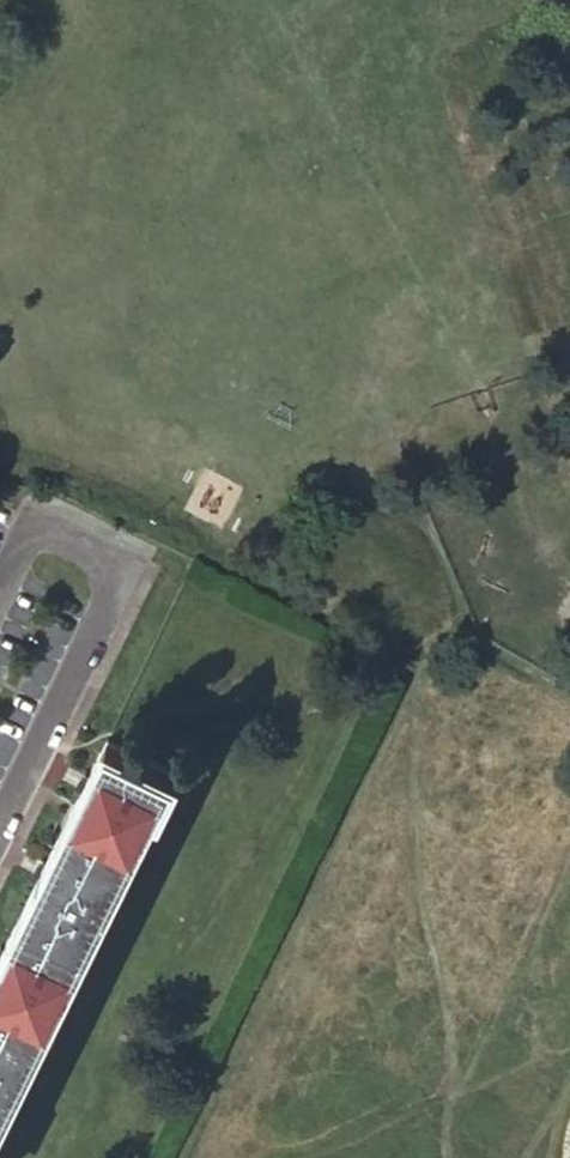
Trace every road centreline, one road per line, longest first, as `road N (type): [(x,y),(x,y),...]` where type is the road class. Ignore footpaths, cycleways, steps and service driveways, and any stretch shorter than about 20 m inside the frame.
road 1 (residential): [(0,818),(114,590),(56,545),(24,545),(0,563)]

